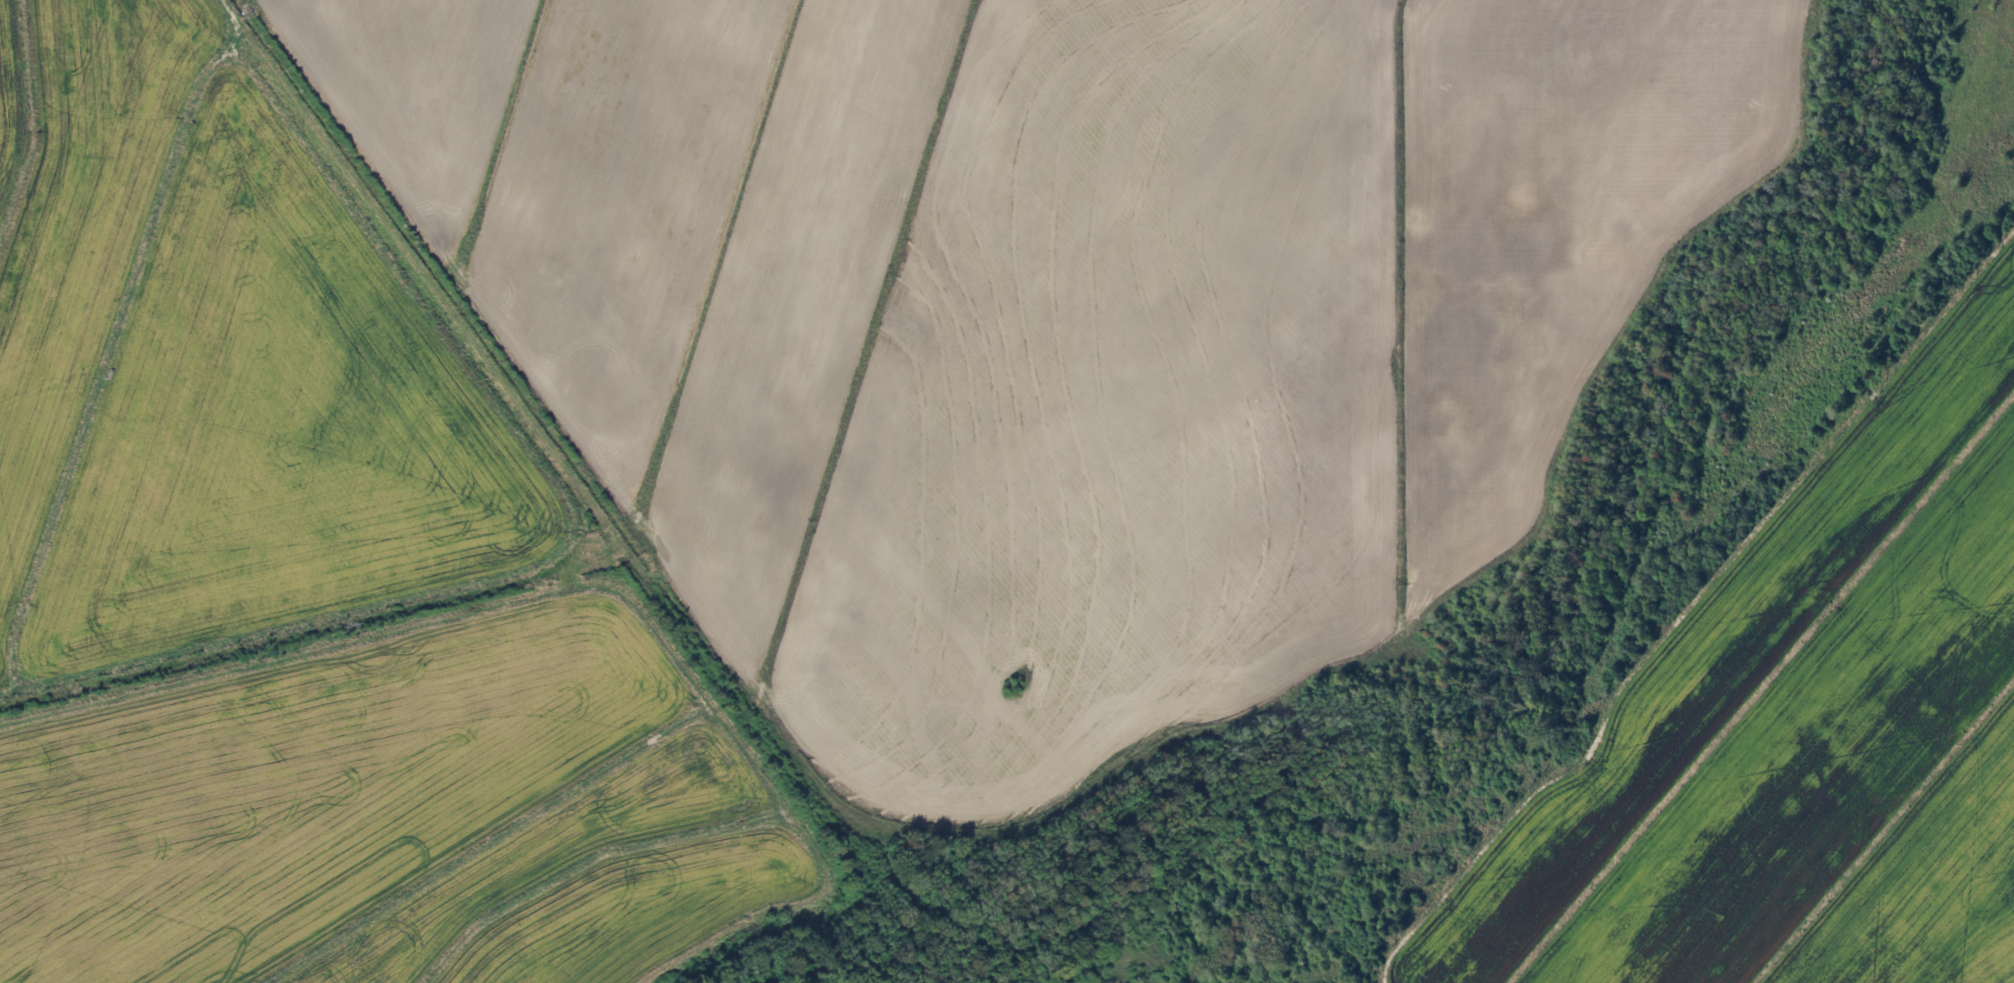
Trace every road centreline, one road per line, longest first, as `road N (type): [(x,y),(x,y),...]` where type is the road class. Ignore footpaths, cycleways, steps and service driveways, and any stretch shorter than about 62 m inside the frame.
road 1 (residential): [(220,0),(813,809)]

